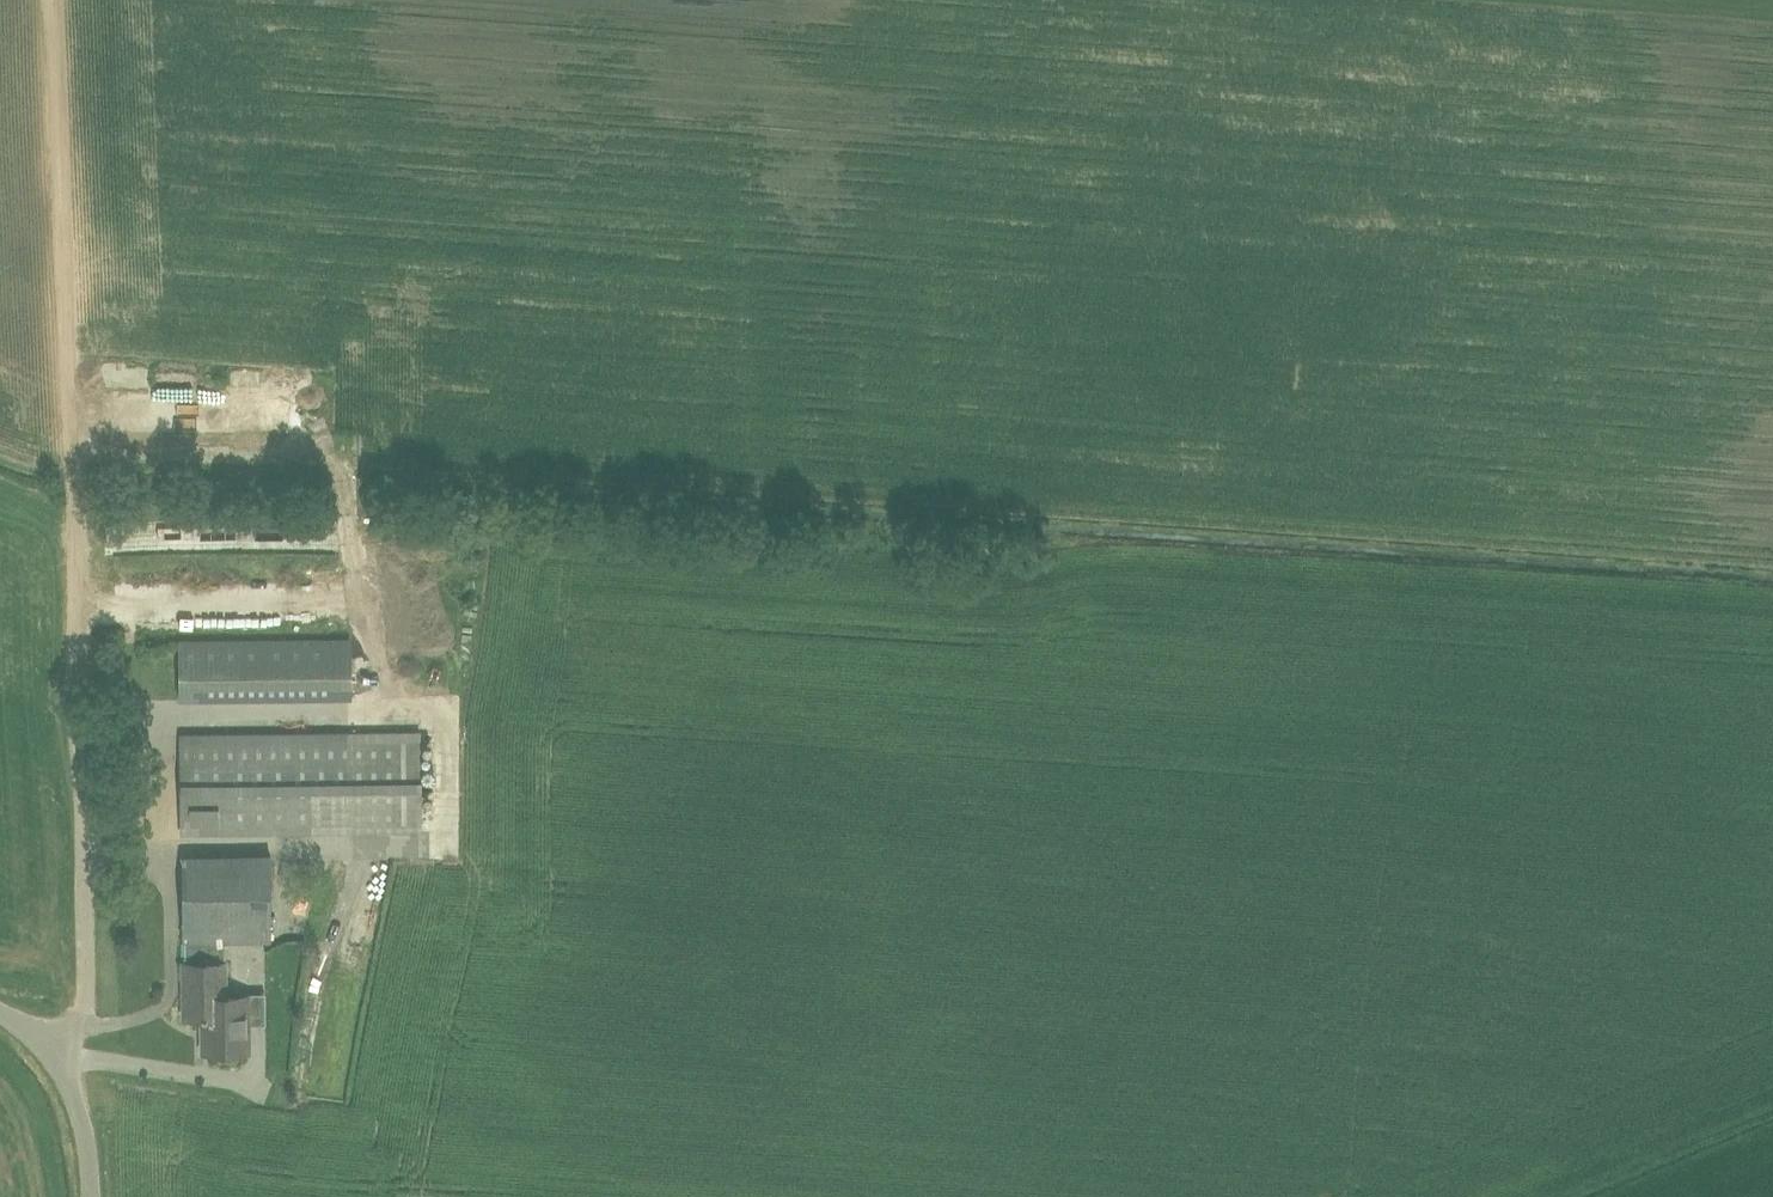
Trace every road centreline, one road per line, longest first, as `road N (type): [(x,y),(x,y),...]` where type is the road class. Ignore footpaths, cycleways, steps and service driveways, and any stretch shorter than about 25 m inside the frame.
road 1 (track): [(54,0),(85,822)]
road 2 (residential): [(85,822),(83,1015),(59,1047)]
road 3 (unclassified): [(93,1196),(92,1160),(59,1047)]

